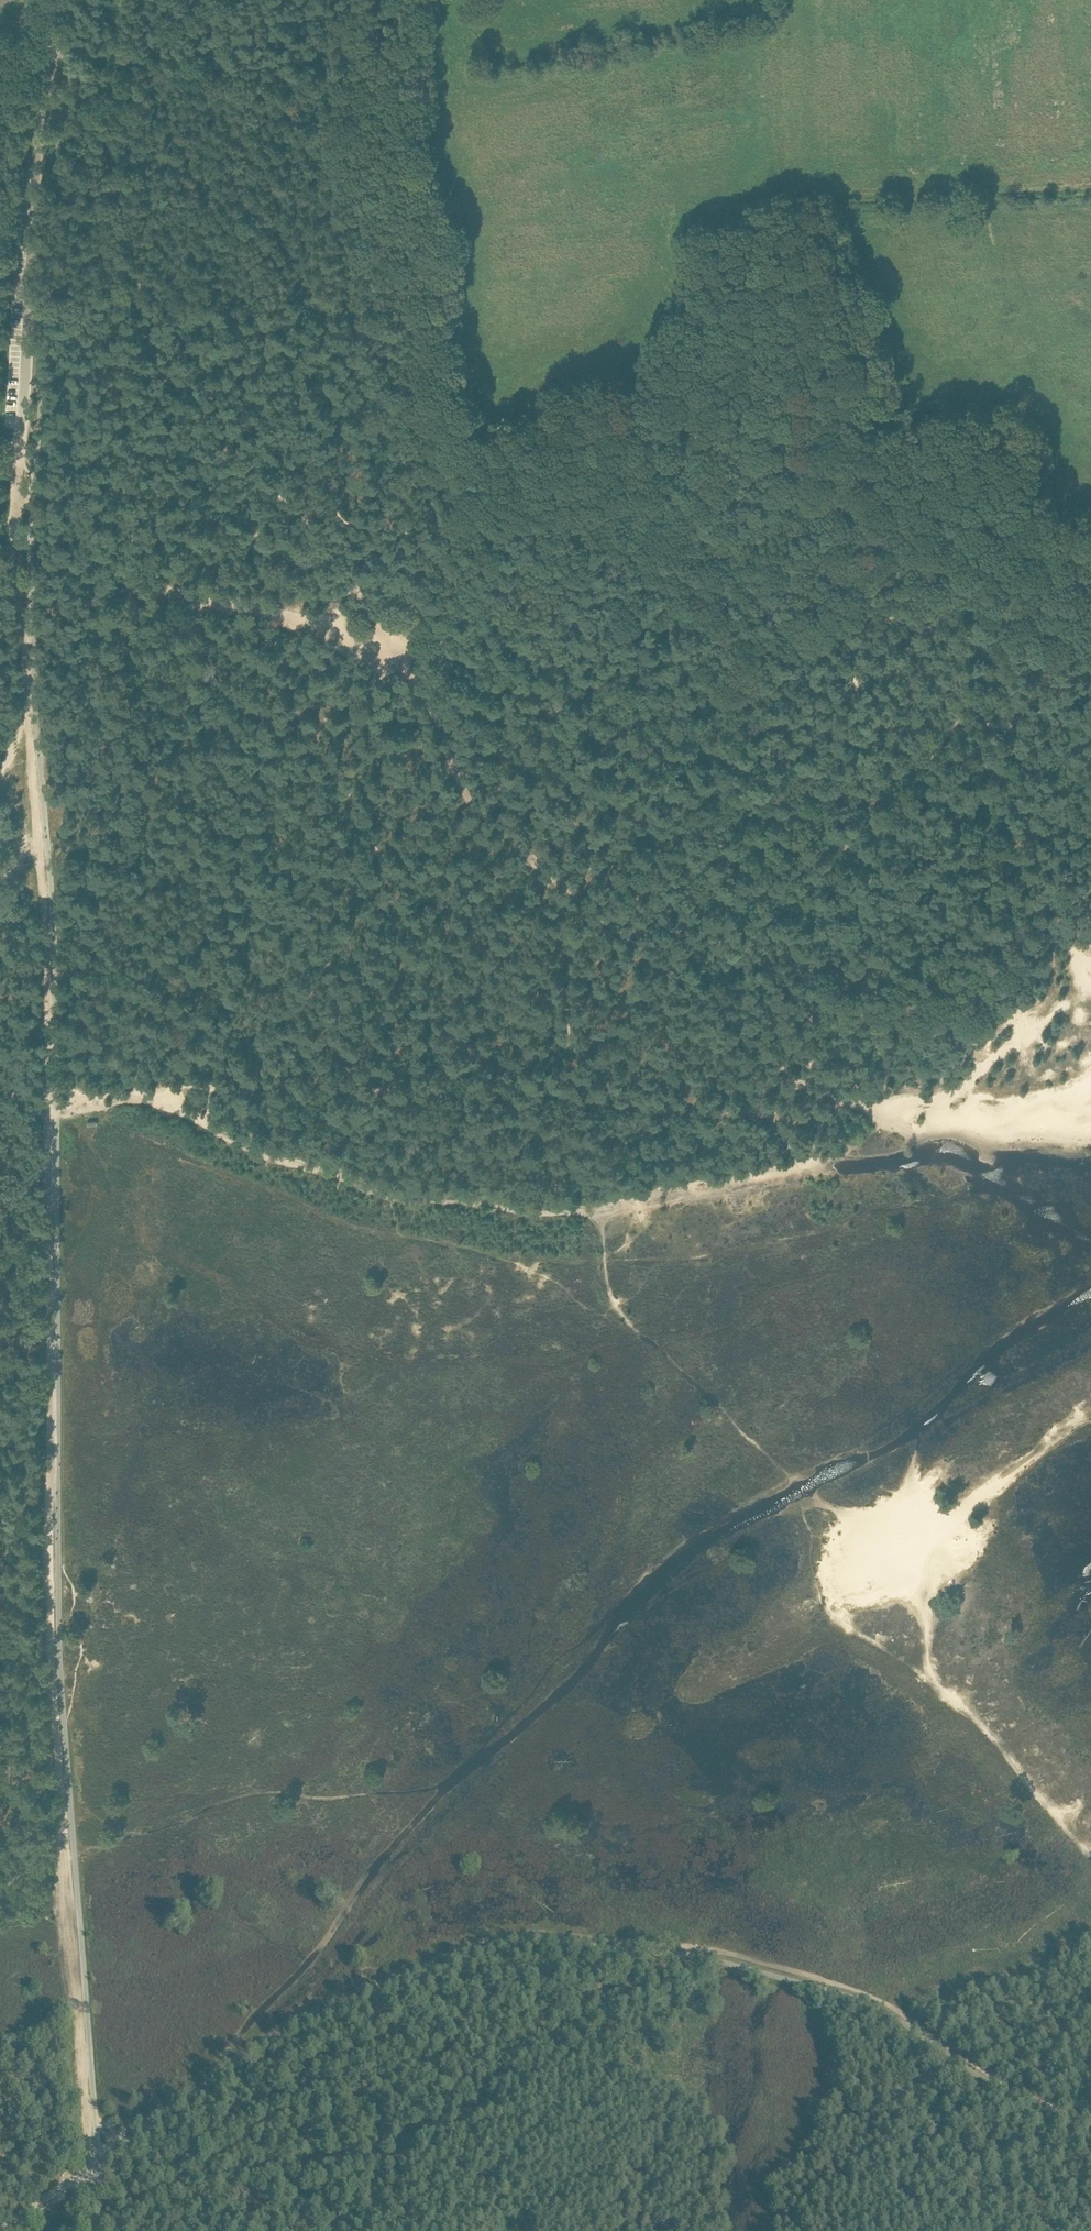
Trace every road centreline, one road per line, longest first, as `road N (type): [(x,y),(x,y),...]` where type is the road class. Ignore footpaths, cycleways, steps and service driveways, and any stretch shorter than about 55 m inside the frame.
road 1 (track): [(87,2230),(45,1679),(42,934),(19,483)]
road 2 (unclassified): [(19,483),(45,54)]

